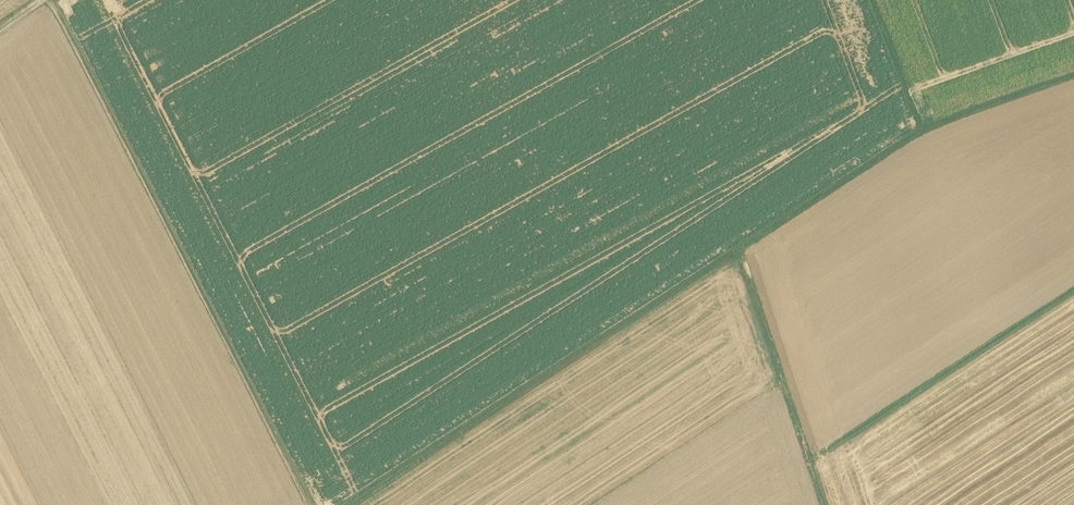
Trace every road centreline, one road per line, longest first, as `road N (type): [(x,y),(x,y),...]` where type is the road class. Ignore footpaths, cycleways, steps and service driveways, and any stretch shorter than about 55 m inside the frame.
road 1 (track): [(350,504),(896,147),(1073,75)]
road 2 (track): [(311,504),(51,0)]
road 3 (track): [(810,462),(1073,289)]
road 4 (track): [(741,250),(824,504)]
road 5 (track): [(928,130),(881,0)]

